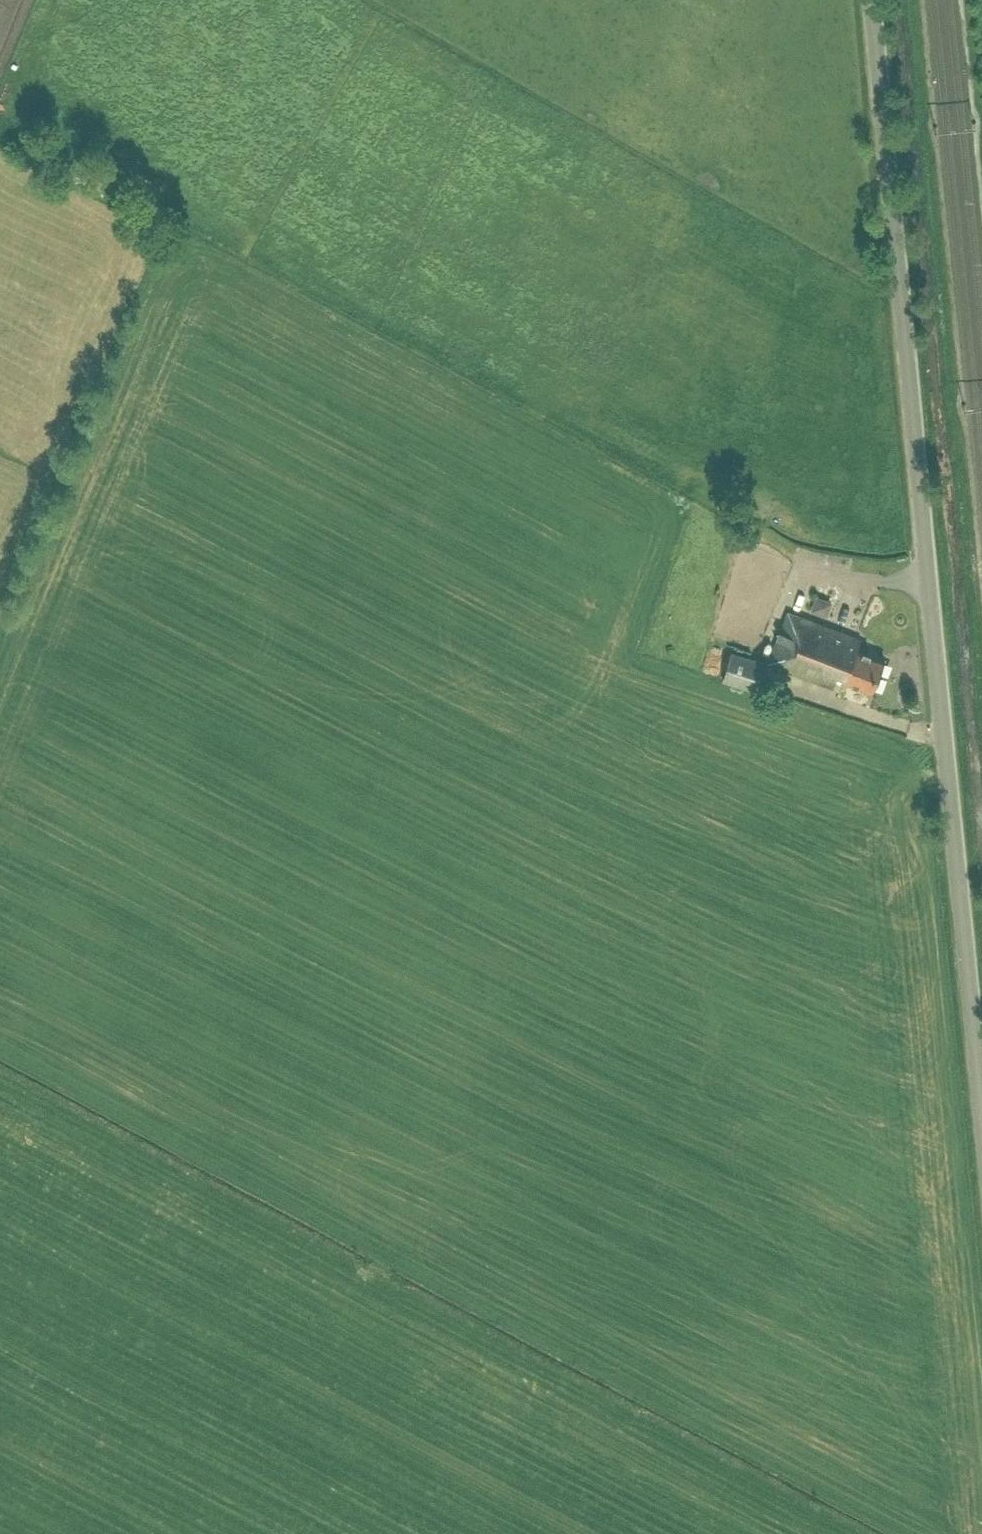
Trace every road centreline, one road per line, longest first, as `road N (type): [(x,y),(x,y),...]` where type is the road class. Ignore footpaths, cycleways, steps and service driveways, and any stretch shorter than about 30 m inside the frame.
road 1 (unclassified): [(981,1107),(871,0)]

